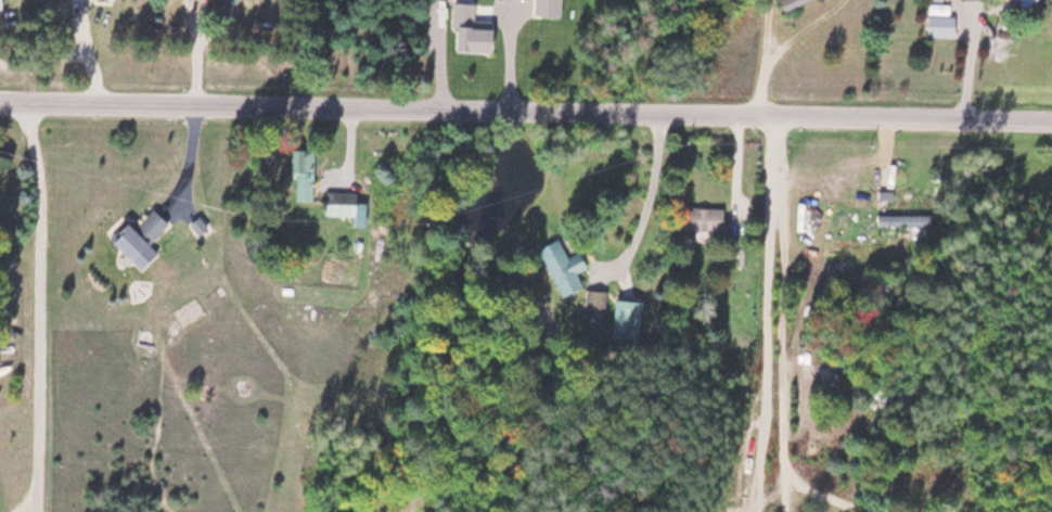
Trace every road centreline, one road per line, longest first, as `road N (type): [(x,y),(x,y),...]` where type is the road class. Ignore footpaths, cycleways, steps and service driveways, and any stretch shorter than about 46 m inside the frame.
road 1 (residential): [(587,111),(0,104)]
road 2 (residential): [(983,119),(587,111)]

